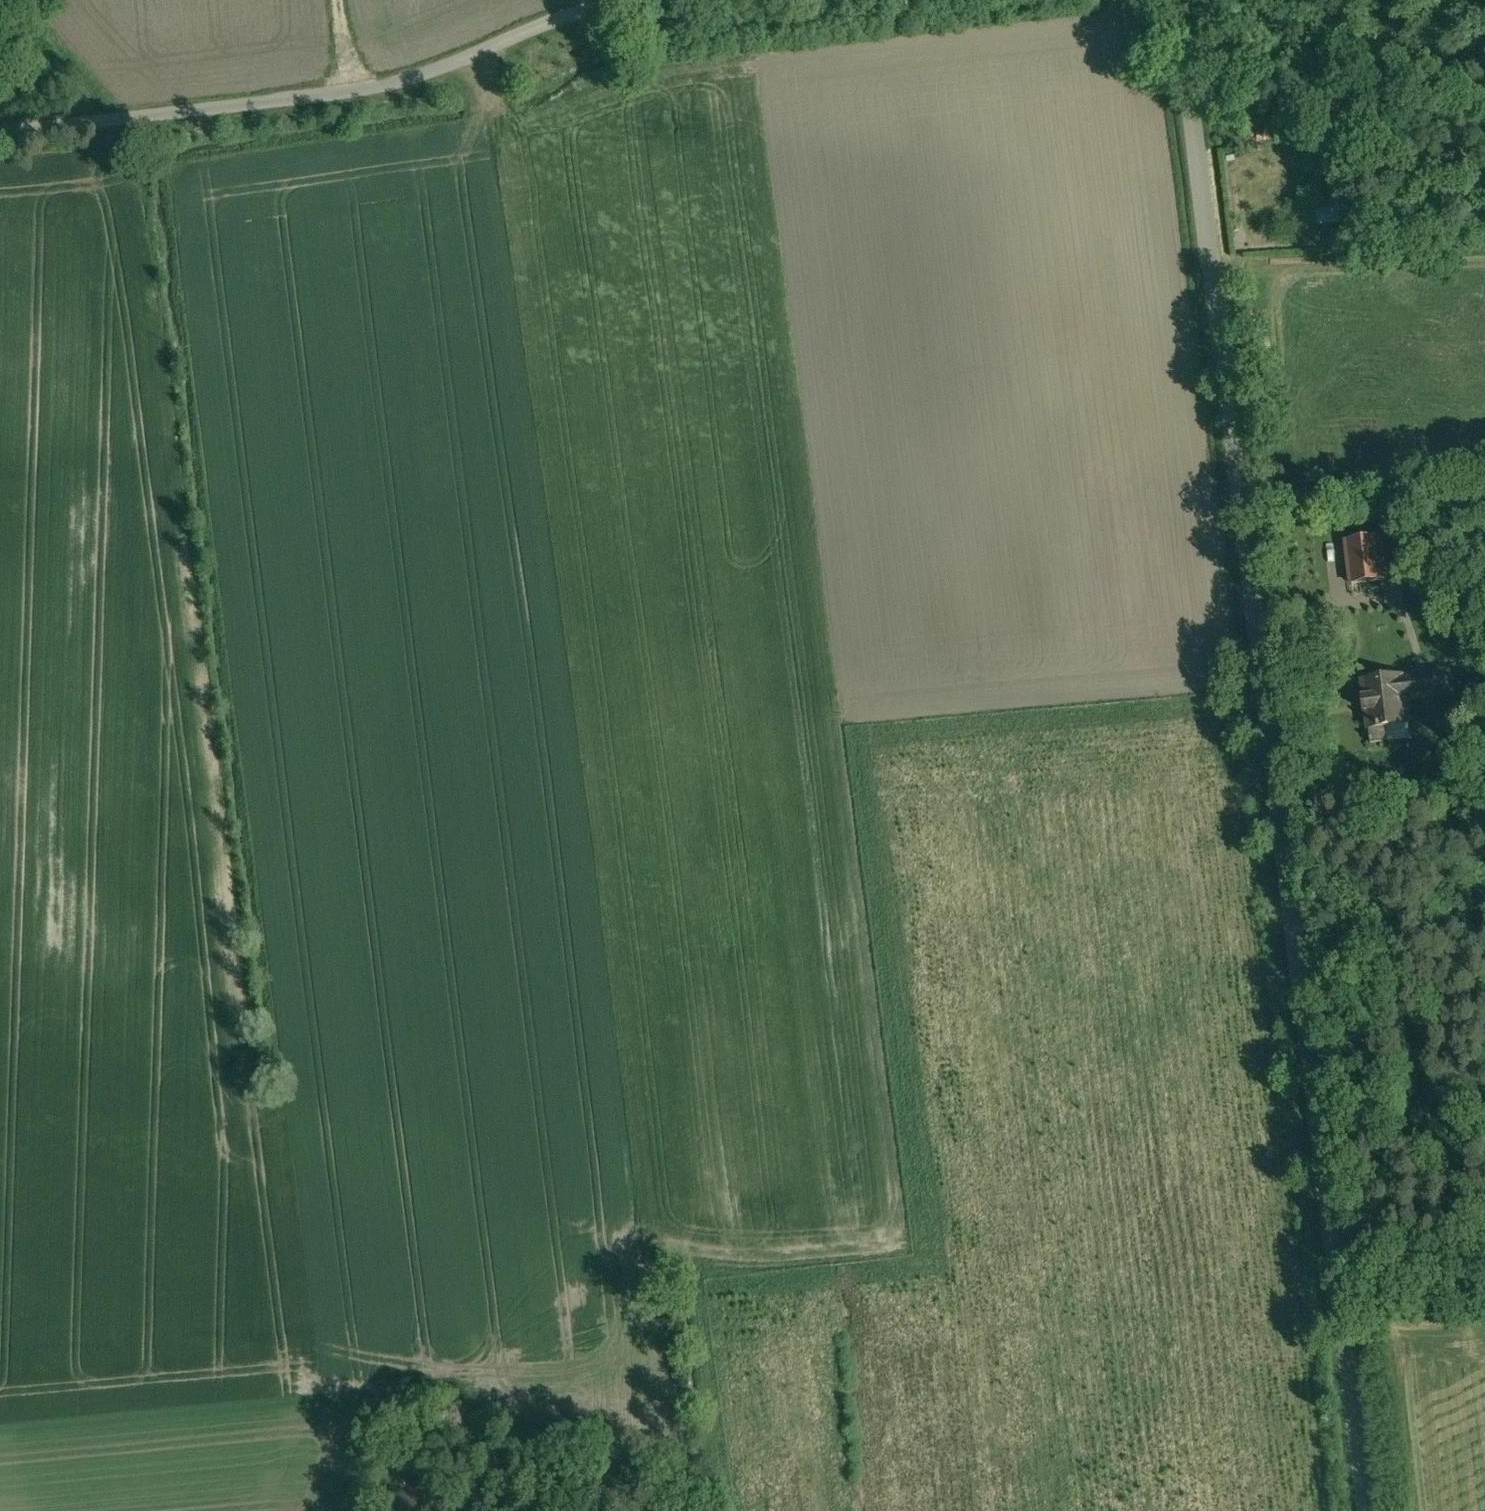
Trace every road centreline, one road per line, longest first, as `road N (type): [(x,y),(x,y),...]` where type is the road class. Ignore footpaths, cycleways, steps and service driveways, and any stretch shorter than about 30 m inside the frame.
road 1 (unclassified): [(1374,1510),(1187,0)]
road 2 (unclassified): [(0,128),(354,99),(586,25),(759,0)]

